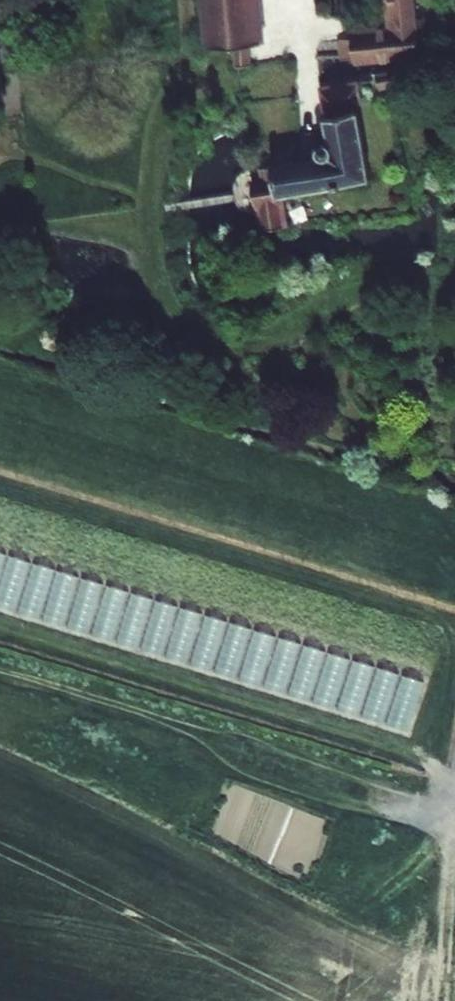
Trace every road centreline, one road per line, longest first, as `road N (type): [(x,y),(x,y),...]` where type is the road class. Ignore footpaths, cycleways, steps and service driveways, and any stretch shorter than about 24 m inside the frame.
road 1 (track): [(454,844),(438,1000)]

